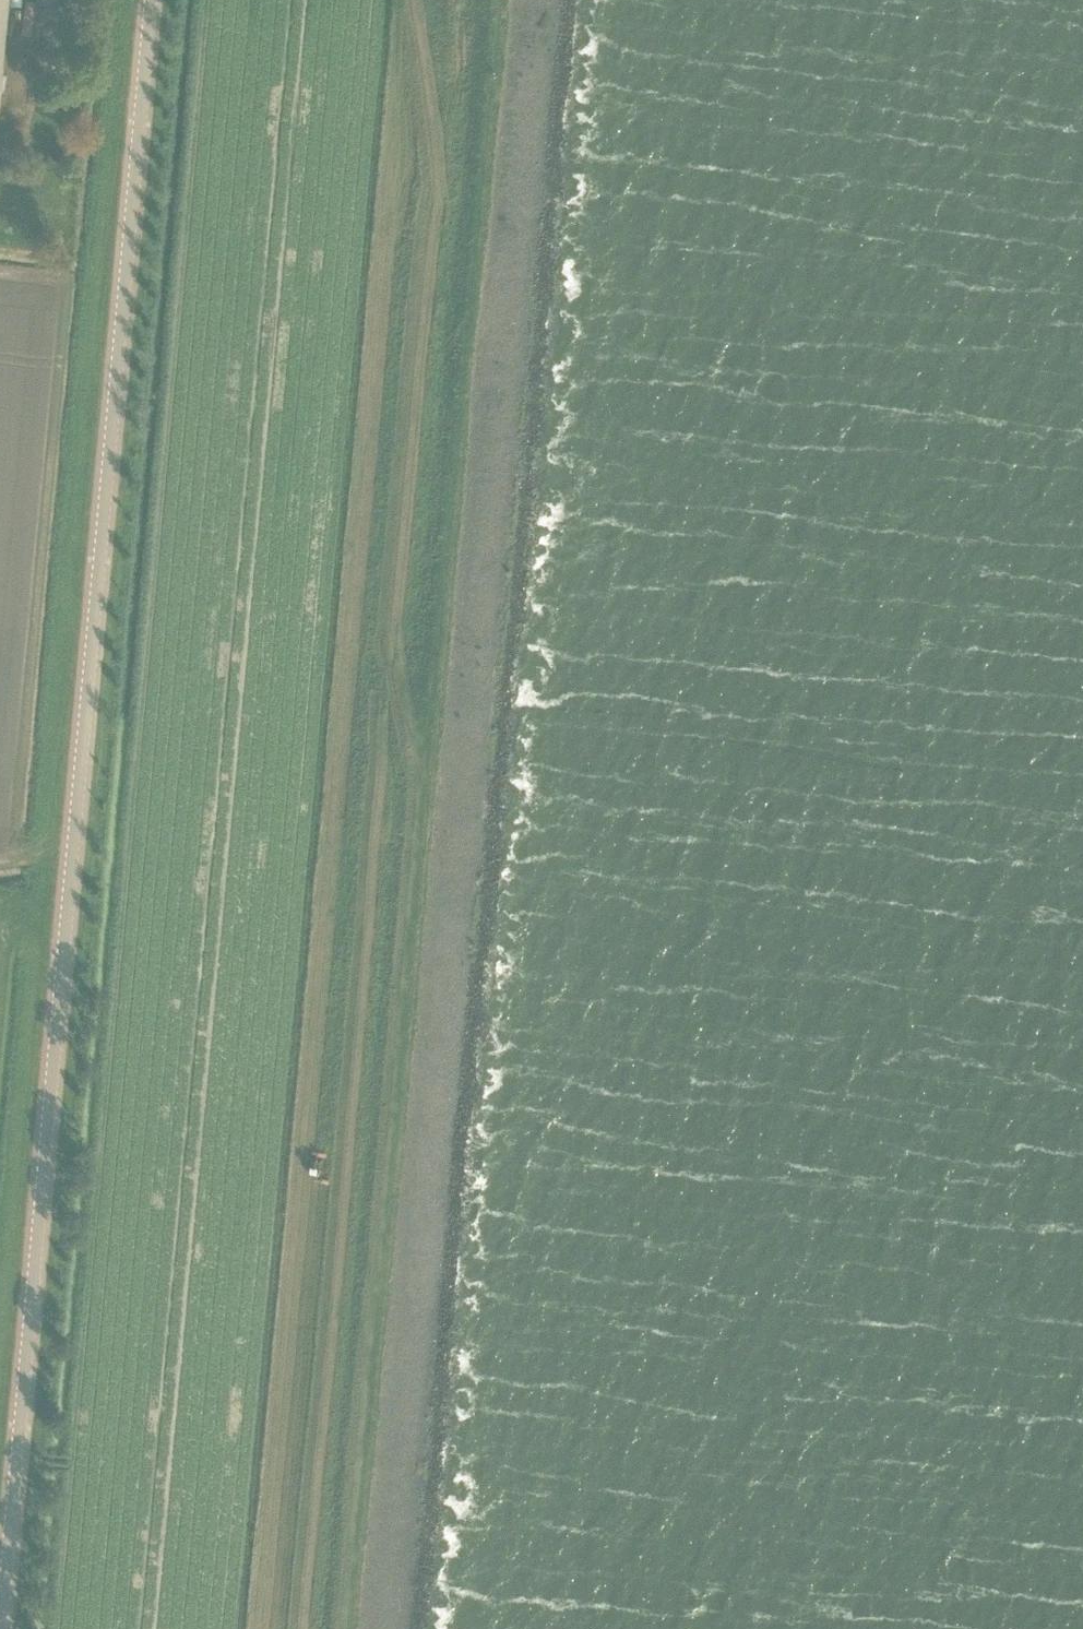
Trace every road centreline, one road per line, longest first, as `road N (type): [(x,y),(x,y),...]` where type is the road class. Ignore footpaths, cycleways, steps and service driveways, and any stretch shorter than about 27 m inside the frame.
road 1 (tertiary): [(0,1618),(146,0)]

